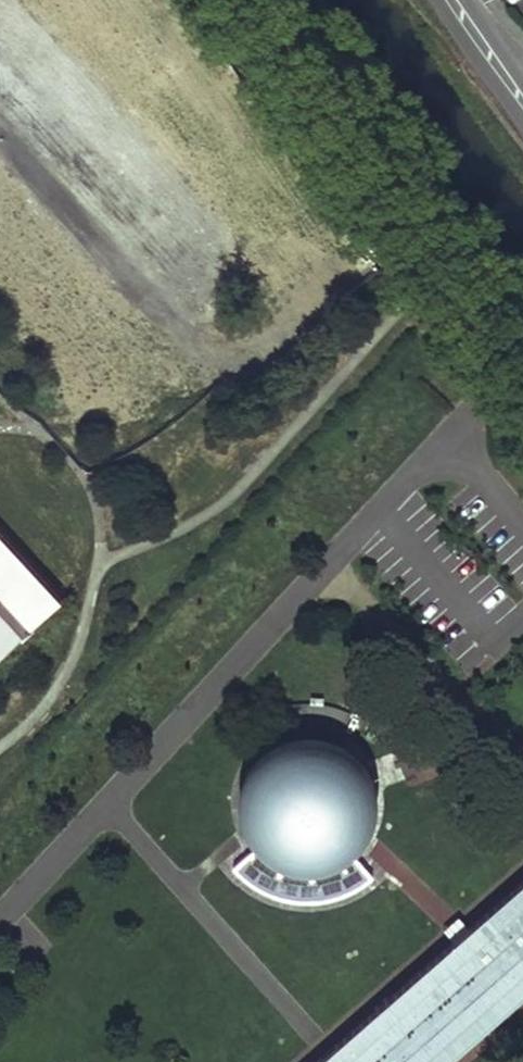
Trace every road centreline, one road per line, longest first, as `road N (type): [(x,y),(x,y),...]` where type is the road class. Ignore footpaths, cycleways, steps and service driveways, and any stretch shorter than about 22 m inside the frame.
road 1 (residential): [(0,128),(198,345),(227,362),(252,362),(371,238)]

